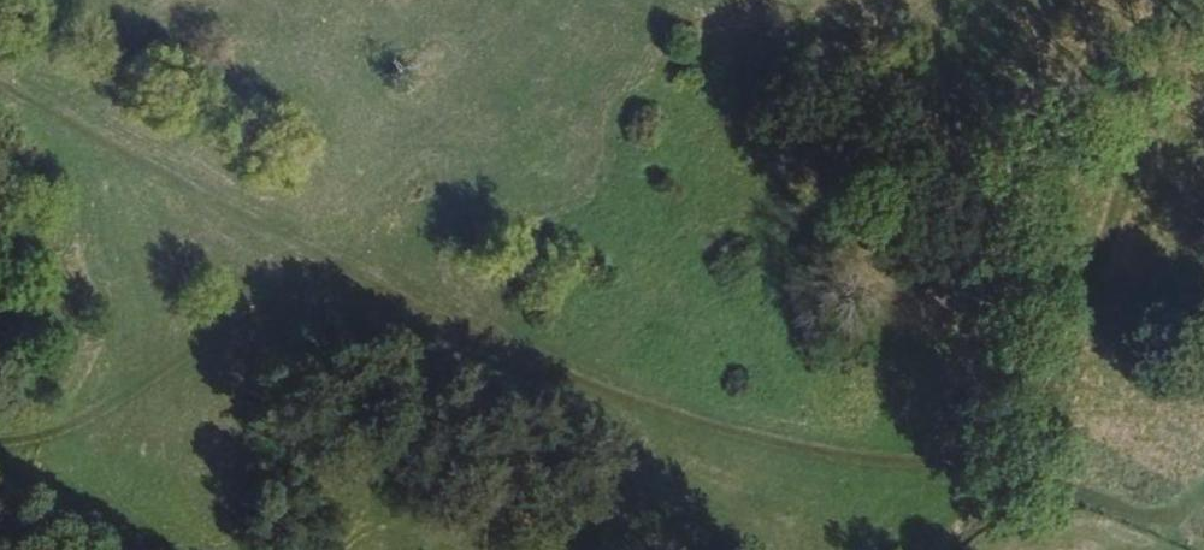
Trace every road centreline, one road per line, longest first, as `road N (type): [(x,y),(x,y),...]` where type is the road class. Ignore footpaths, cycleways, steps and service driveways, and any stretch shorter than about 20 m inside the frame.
road 1 (track): [(1203,435),(854,435),(661,404),(219,198)]
road 2 (track): [(1203,0),(1056,435)]
road 3 (track): [(219,198),(162,290),(102,347),(35,385),(0,382)]
road 4 (track): [(219,198),(0,97)]

